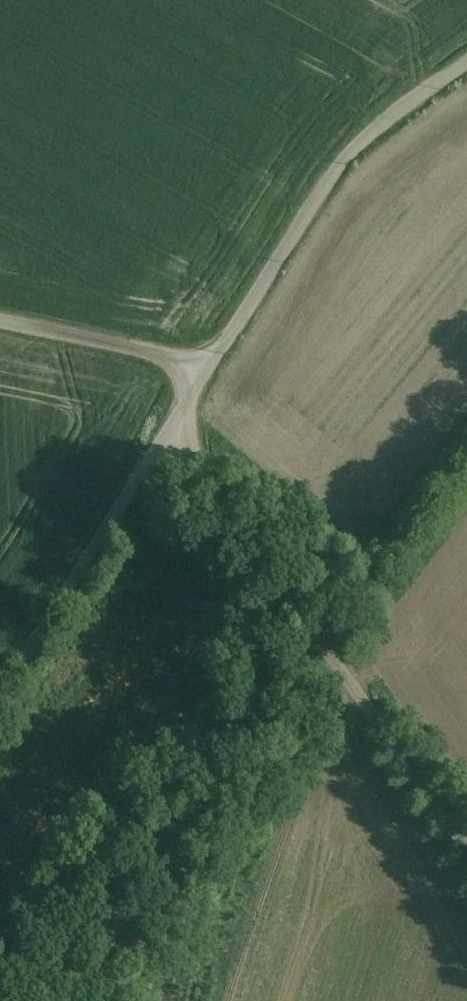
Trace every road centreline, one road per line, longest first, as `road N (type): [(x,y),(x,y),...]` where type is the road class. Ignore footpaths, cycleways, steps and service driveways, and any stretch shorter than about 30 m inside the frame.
road 1 (unclassified): [(169,437),(466,844)]
road 2 (unclassified): [(466,61),(347,156),(207,366)]
road 3 (unclassified): [(169,437),(0,700)]
road 4 (unclassified): [(0,322),(207,366)]

